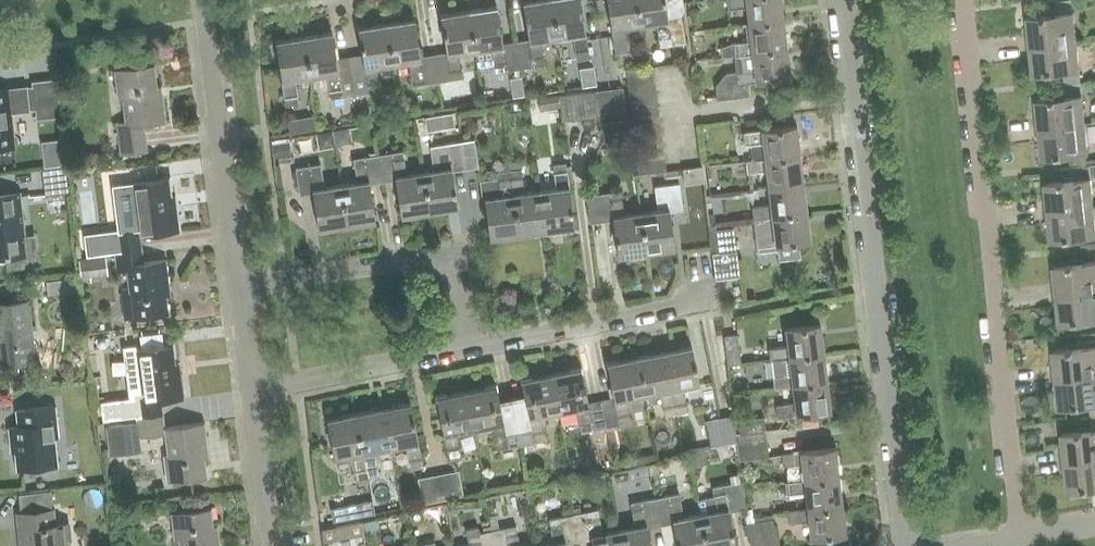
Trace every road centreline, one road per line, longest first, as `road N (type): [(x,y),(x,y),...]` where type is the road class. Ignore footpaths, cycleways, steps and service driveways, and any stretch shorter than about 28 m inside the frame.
road 1 (residential): [(905,545),(839,0)]
road 2 (residential): [(1016,545),(964,0)]
road 3 (residential): [(474,352),(455,256),(240,293)]
road 4 (residential): [(240,293),(202,0)]
road 5 (residential): [(474,352),(712,303)]
road 6 (residential): [(254,393),(474,352)]
road 7 (residential): [(272,545),(254,393)]

